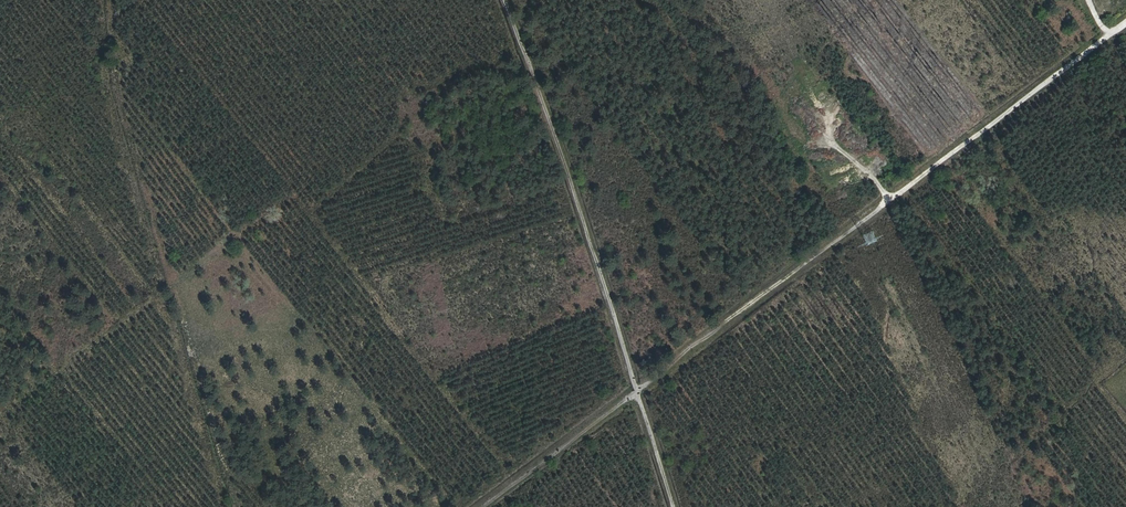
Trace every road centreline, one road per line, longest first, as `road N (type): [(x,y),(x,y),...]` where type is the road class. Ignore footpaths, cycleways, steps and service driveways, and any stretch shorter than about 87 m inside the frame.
road 1 (track): [(1125,26),(483,506)]
road 2 (track): [(672,506),(501,0)]

